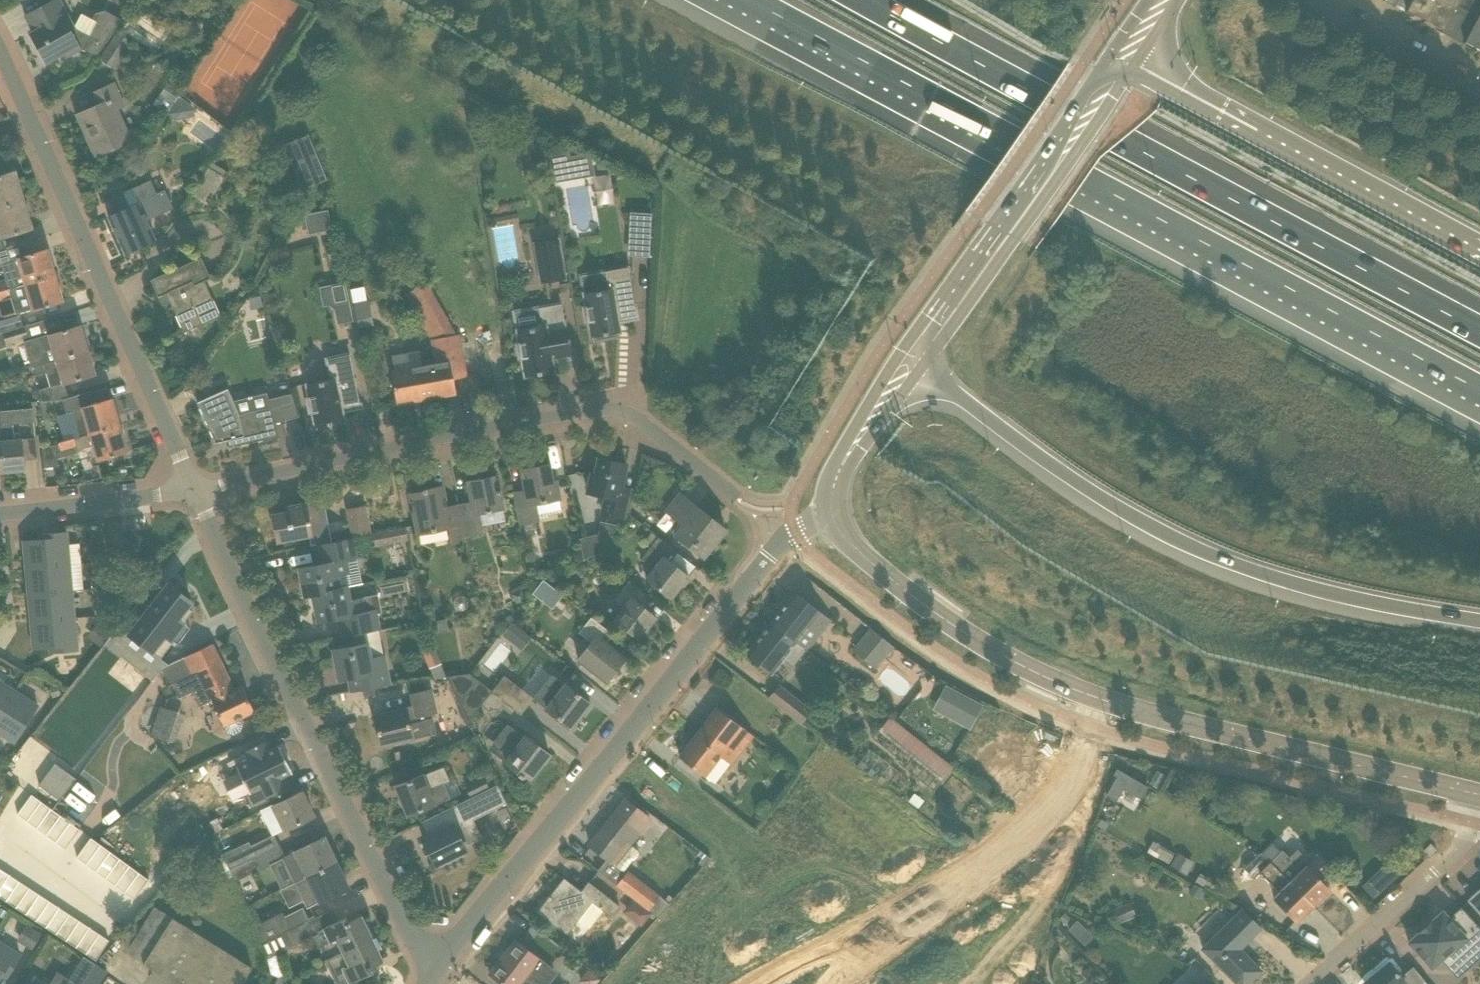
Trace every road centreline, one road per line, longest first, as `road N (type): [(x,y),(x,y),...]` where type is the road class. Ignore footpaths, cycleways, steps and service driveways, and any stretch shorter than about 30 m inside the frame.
road 1 (motorway): [(750,0),(1479,390)]
road 2 (tertiary): [(1479,795),(1138,712),(1053,683),(942,620),(849,542),(832,519)]
road 3 (motorway): [(1479,328),(870,0)]
road 4 (motorway): [(910,362),(1072,480),(1177,543),(1389,608),(1479,622)]
road 5 (residential): [(428,982),(769,557),(832,519)]
road 6 (residential): [(196,493),(305,462),(596,410),(633,417),(737,499)]
road 7 (residential): [(428,982),(196,493)]
road 8 (residential): [(196,493),(0,53)]
road 9 (motorway): [(1479,259),(1113,62)]
road 10 (unknown): [(1112,703),(1079,773),(1041,817),(980,873),(853,958)]
road 11 (tertiary): [(910,362),(1107,71)]
road 12 (residential): [(1310,983),(1479,826)]
road 13 (residential): [(0,514),(196,493)]
road 14 (residential): [(1479,88),(1316,0)]
road 15 (tertiary): [(832,519),(839,468),(910,362)]

